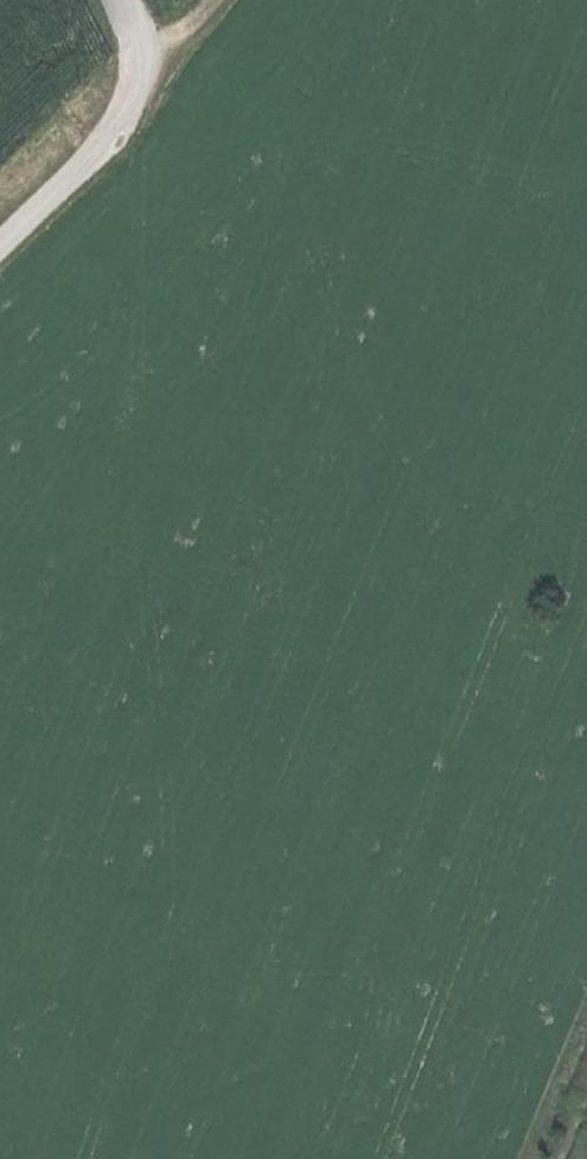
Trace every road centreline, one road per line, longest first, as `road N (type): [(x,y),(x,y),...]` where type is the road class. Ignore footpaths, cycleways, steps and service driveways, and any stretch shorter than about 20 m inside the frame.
road 1 (track): [(121,0),(137,36),(136,94),(107,148),(0,251)]

